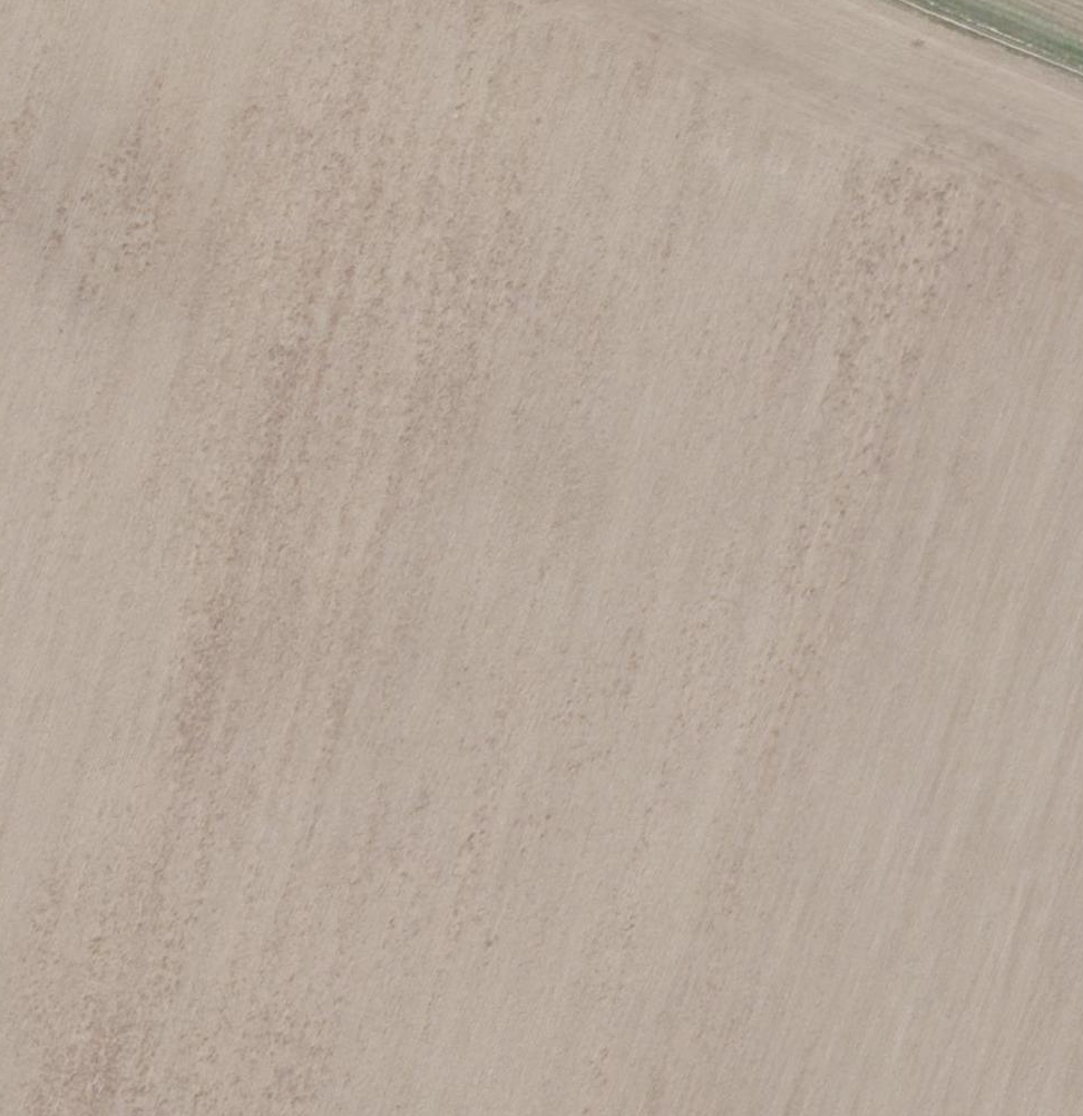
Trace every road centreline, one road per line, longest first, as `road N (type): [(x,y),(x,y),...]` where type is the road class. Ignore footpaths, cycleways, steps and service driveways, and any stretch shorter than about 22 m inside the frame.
road 1 (track): [(1082,63),(932,0)]

